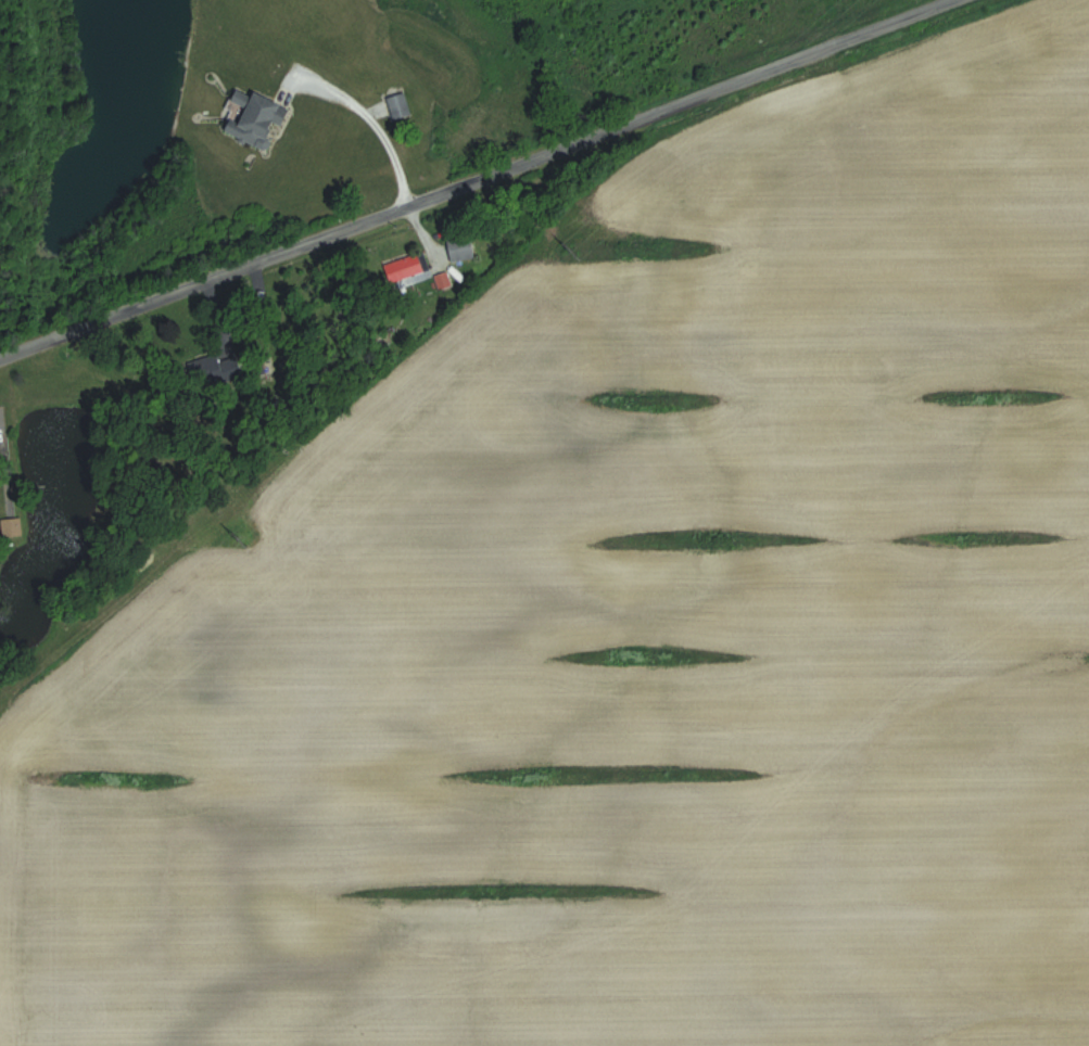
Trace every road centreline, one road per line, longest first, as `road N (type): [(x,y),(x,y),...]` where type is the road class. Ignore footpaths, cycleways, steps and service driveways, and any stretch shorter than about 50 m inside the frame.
road 1 (residential): [(0,350),(951,0)]

